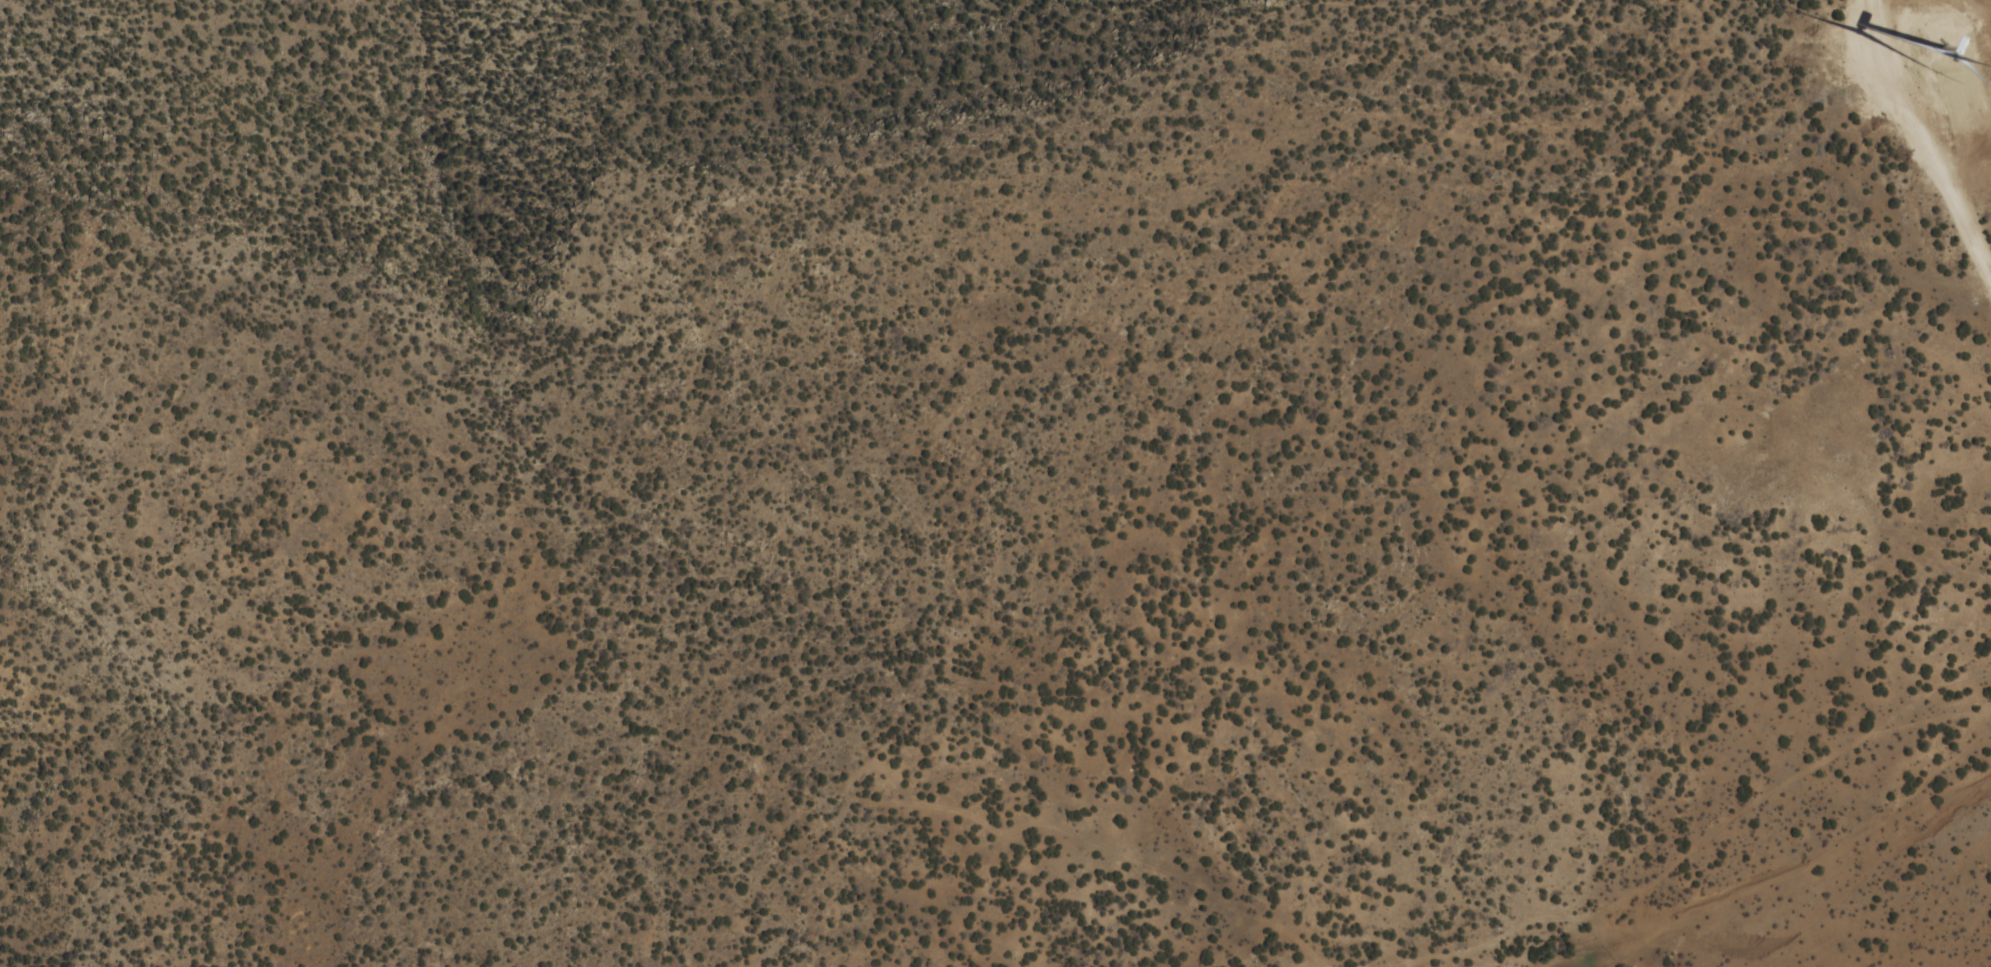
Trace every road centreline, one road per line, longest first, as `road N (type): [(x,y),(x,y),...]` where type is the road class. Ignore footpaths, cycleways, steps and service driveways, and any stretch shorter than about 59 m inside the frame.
road 1 (residential): [(1990,810),(1842,888),(1646,951)]

